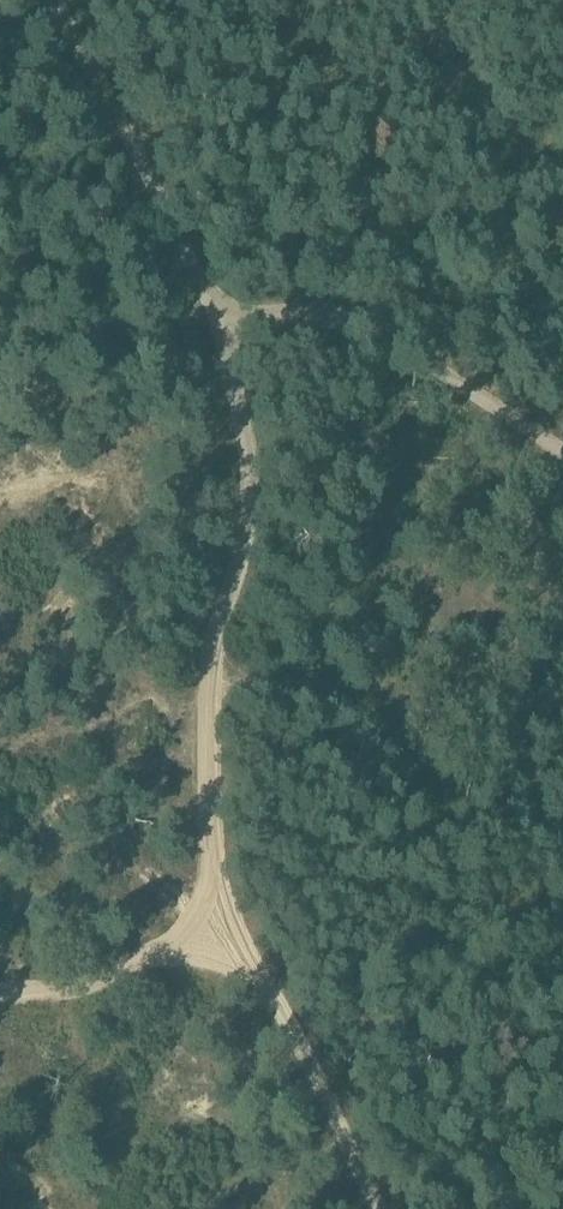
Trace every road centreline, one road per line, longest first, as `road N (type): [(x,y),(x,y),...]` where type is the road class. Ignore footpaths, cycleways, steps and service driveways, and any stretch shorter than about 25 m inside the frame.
road 1 (track): [(0,997),(260,969),(379,1208)]

